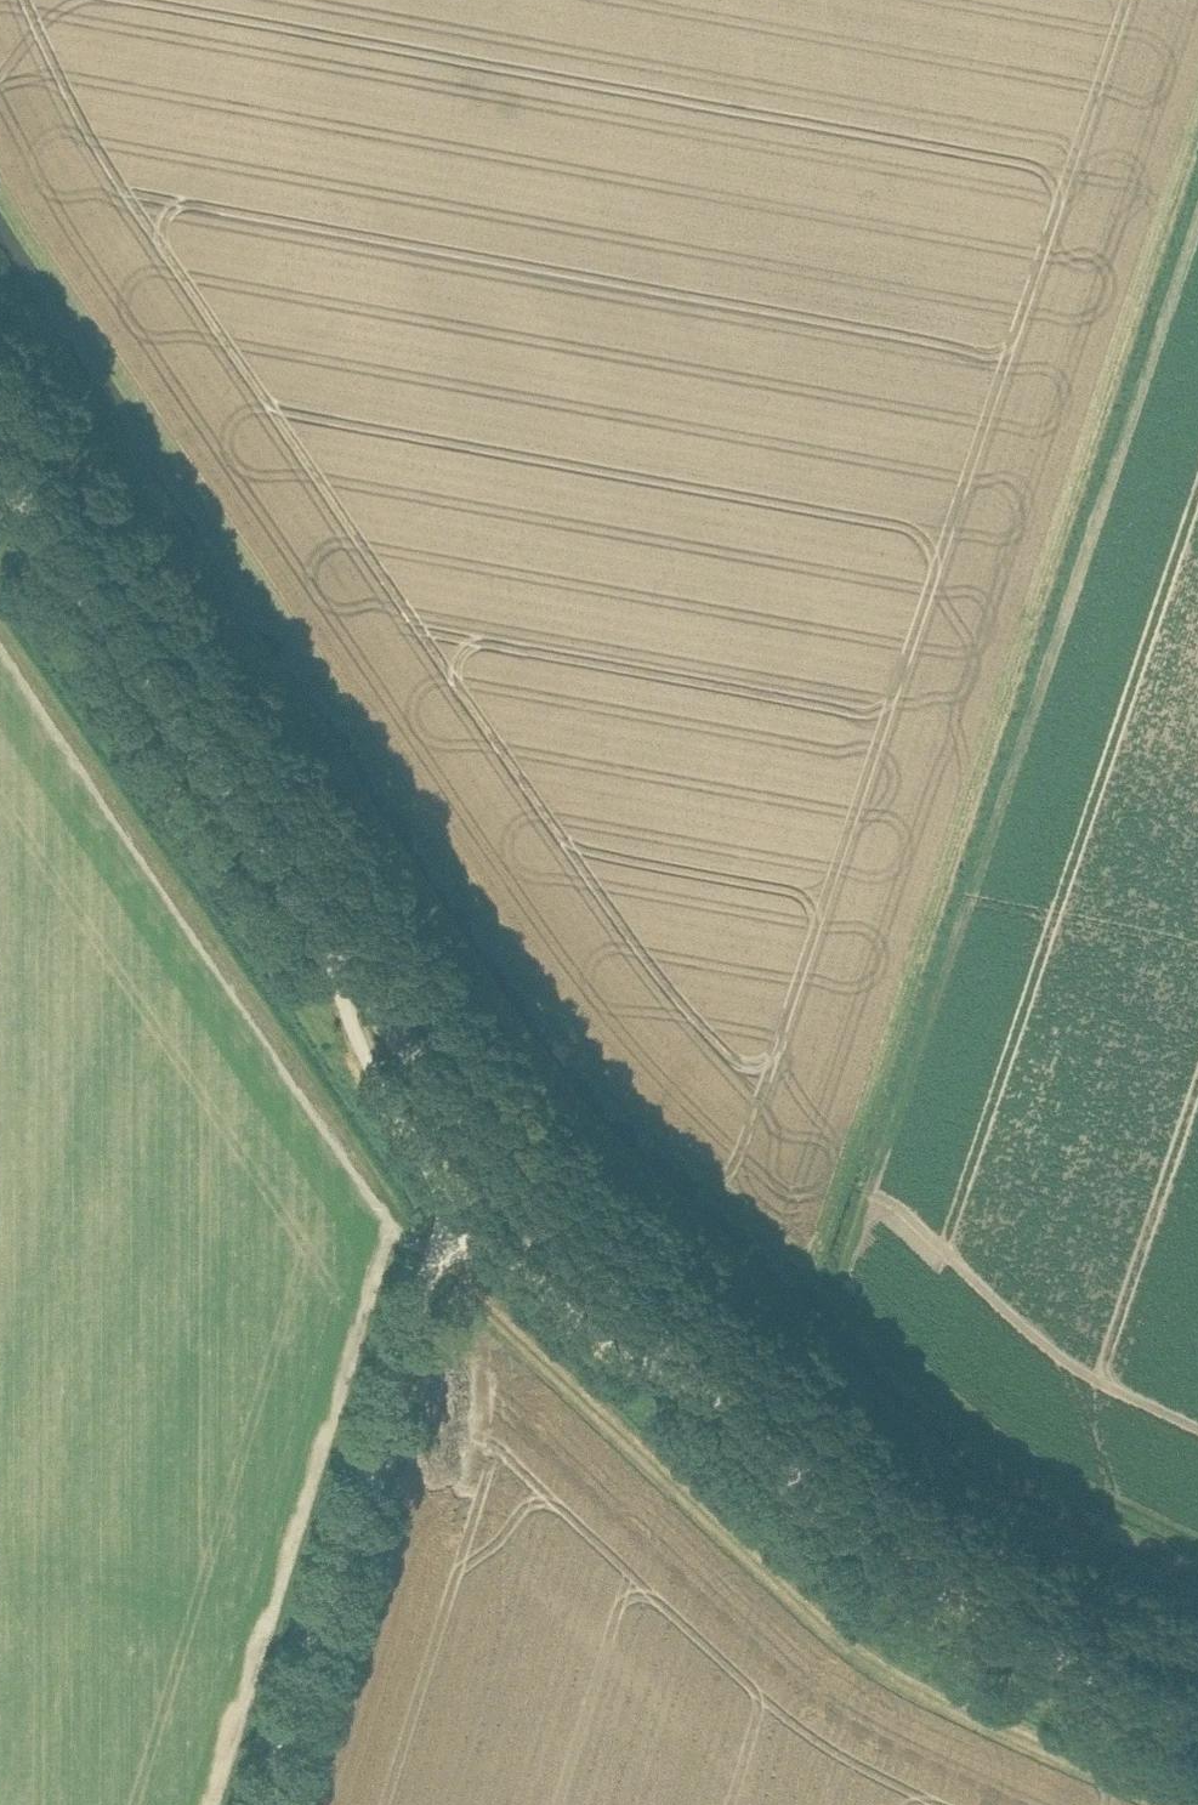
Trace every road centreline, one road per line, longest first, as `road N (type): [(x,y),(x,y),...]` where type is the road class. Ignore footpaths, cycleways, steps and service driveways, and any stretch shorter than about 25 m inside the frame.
road 1 (unclassified): [(278,1804),(451,1214)]
road 2 (unclassified): [(705,1396),(500,1182),(313,939)]
road 3 (unclassified): [(1197,1730),(940,1601),(705,1396)]
road 4 (unclassified): [(313,939),(0,476)]
road 5 (unclassified): [(705,1396),(573,1323),(451,1214)]
road 6 (unclassified): [(451,1214),(313,939)]

